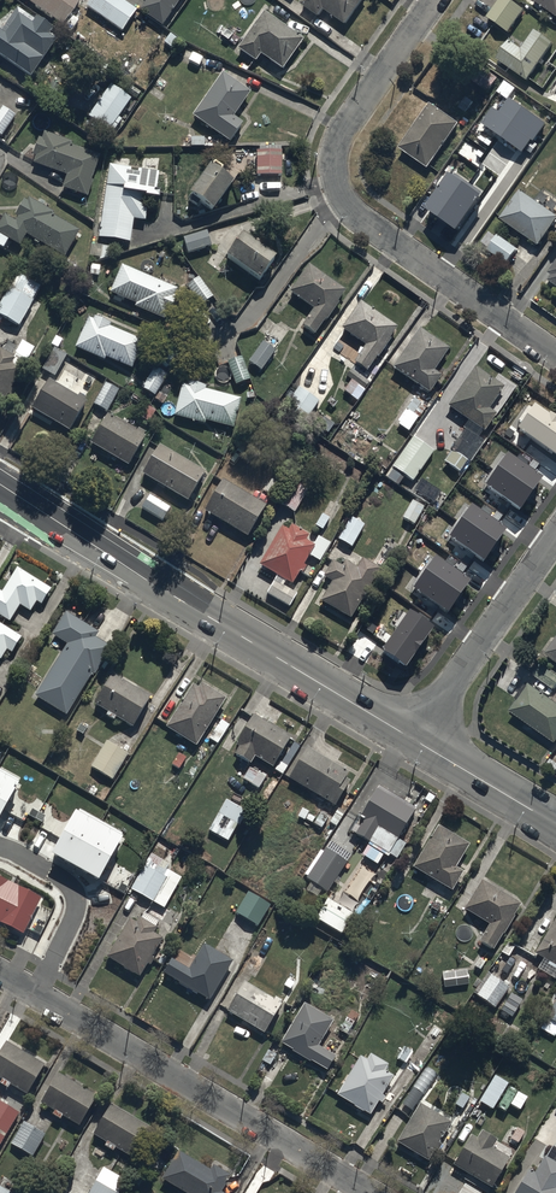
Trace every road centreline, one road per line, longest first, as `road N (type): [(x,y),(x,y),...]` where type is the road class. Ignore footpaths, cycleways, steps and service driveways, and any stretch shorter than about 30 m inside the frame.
road 1 (residential): [(555,355),(354,218),(337,198),(339,137),(436,0)]
road 2 (secondary): [(411,737),(0,490)]
road 3 (residential): [(36,992),(382,1192)]
road 4 (residential): [(411,737),(555,532)]
road 5 (residential): [(0,851),(67,884),(73,895),(68,932),(36,992)]
road 6 (secondary): [(555,824),(411,737)]

